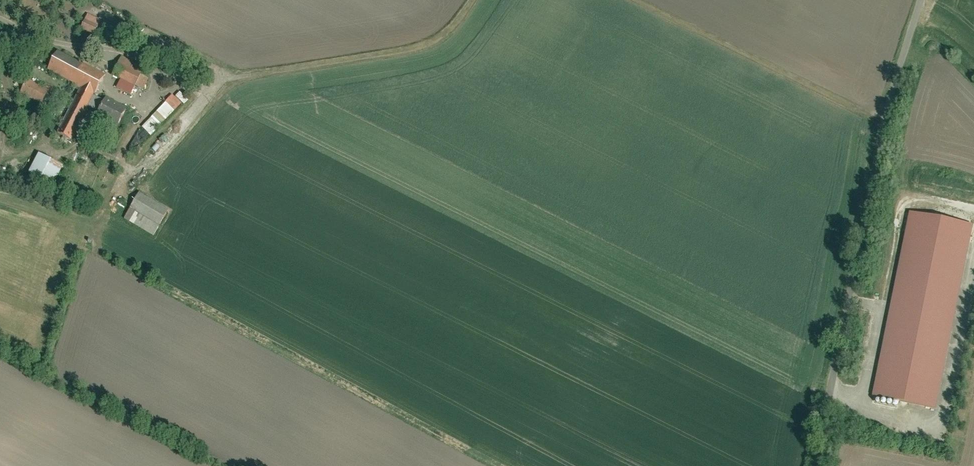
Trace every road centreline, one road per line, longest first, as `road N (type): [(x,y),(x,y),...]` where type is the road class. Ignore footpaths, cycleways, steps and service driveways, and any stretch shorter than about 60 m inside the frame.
road 1 (residential): [(922,0),(876,166),(823,465)]

